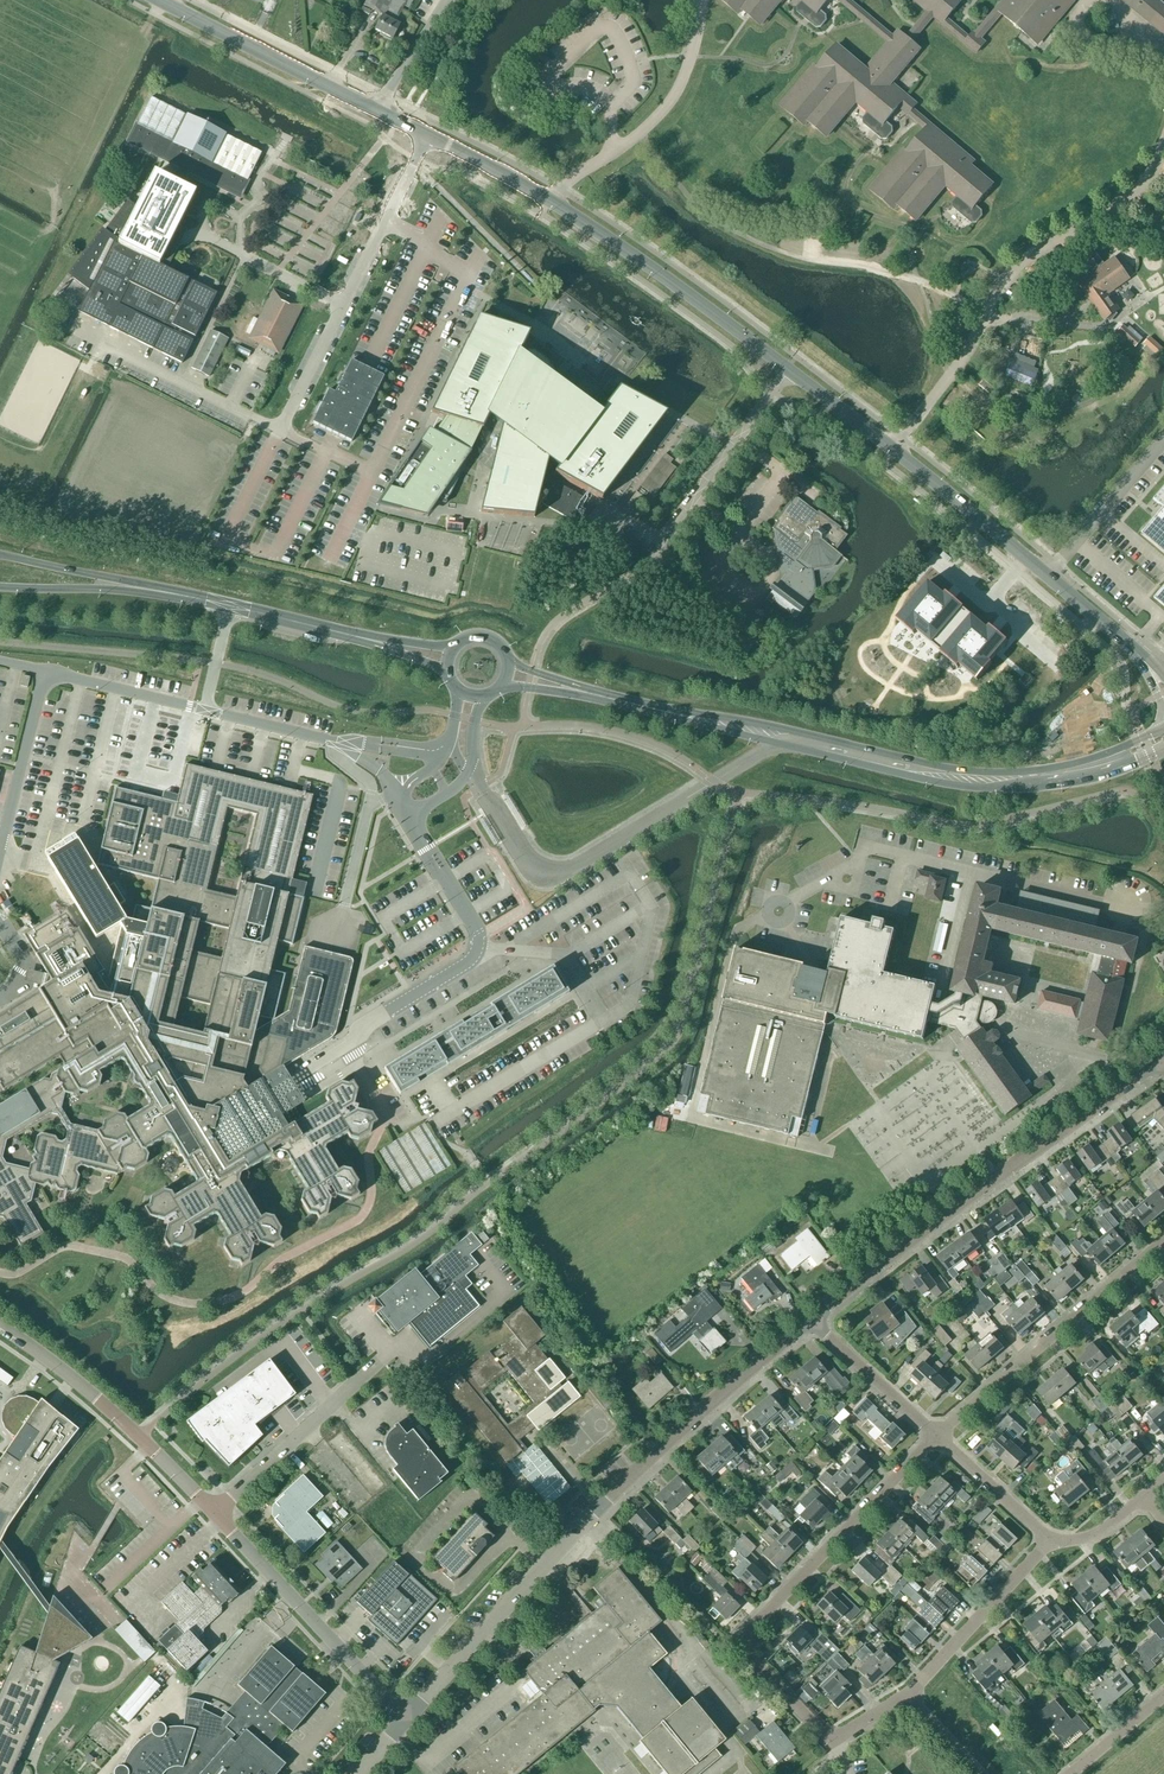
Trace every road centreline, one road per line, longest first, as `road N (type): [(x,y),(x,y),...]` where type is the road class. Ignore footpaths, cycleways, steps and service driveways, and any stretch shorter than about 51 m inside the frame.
road 1 (unclassified): [(406,1718),(598,1510),(809,1319)]
road 2 (secondary): [(683,716),(971,787),(1085,781),(1163,753)]
road 3 (secondary): [(1163,728),(1072,764),(991,772),(720,716),(683,716)]
road 4 (unclassified): [(809,1319),(1159,1063)]
road 5 (tertiary): [(893,450),(551,201)]
road 6 (residential): [(830,1742),(741,1645),(931,1432)]
road 7 (residential): [(893,450),(970,351),(1017,266),(1127,200),(1163,147)]
road 8 (unclassified): [(426,137),(279,430)]
road 9 (tertiary): [(1136,653),(893,450)]
road 10 (residential): [(931,1432),(1163,1236)]
road 11 (tertiary): [(426,137),(157,0)]
road 12 (unclassified): [(215,1513),(140,1436),(0,1324)]
road 13 (unclassified): [(406,1718),(215,1513)]
road 14 (residential): [(551,201),(668,104),(685,74),(703,0)]
road 15 (secondary): [(372,640),(140,588)]
road 16 (residential): [(215,1513),(375,1365)]
road 17 (residential): [(908,1694),(1050,1539)]
road 18 (unclassified): [(931,1432),(809,1319)]
road 19 (unclassified): [(1050,1539),(931,1432)]
road 20 (secondary): [(140,588),(0,553)]
road 21 (tertiary): [(551,201),(426,137)]
road 22 (secondary): [(0,586),(140,588)]
road 23 (residential): [(1071,1773),(1163,1696)]

